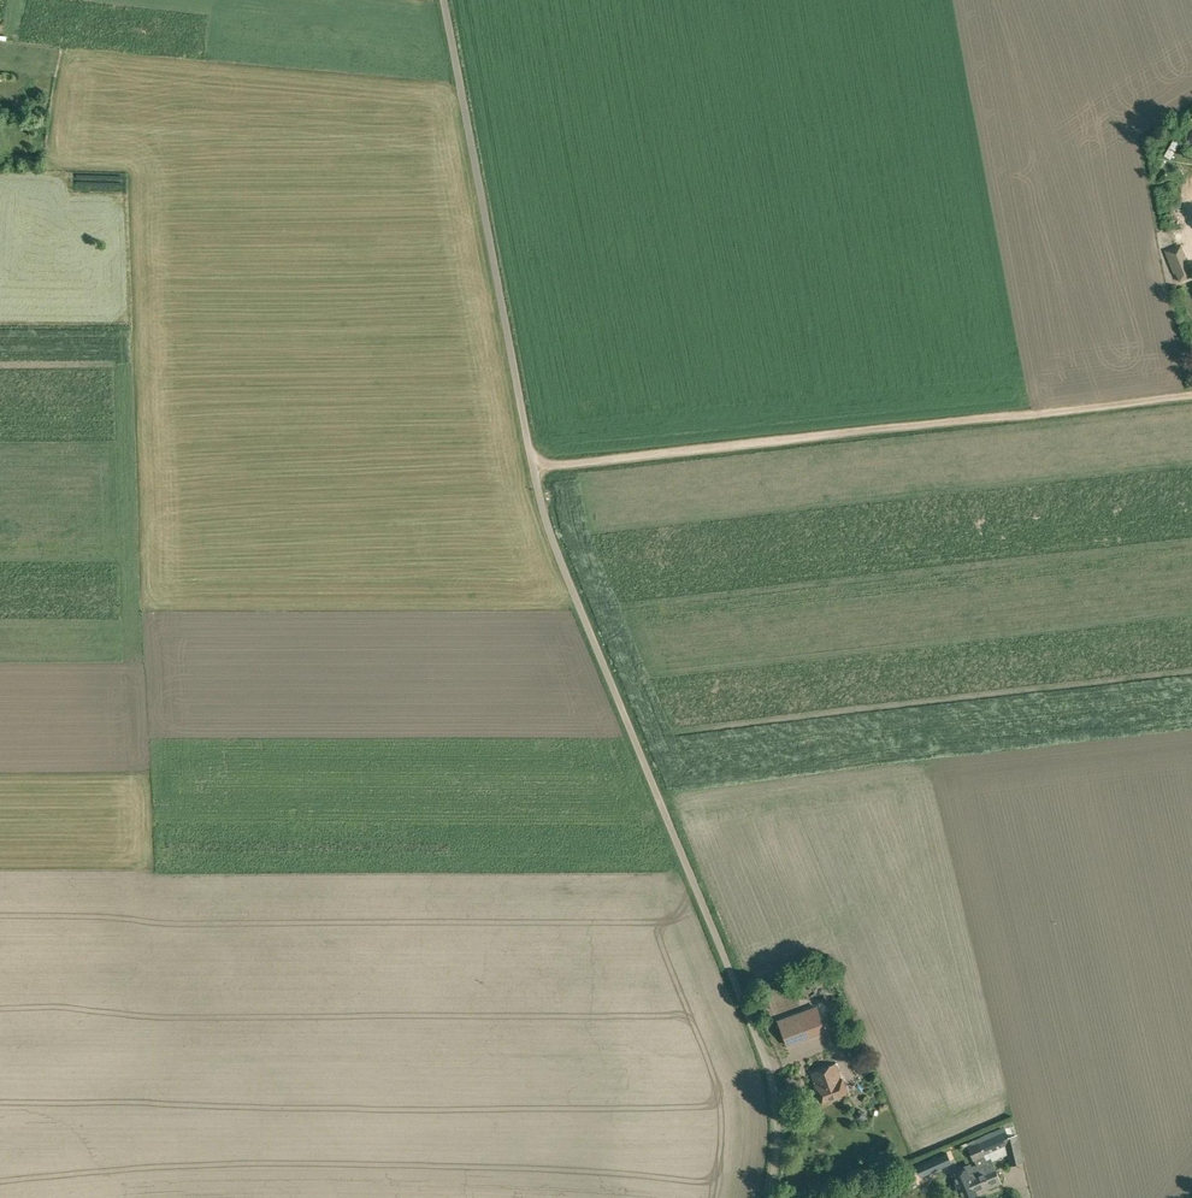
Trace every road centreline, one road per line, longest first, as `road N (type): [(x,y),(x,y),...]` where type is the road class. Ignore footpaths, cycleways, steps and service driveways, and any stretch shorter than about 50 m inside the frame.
road 1 (unclassified): [(769,1197),(777,1124),(764,1058),(560,587),(529,495),(443,0)]
road 2 (track): [(525,470),(1191,395)]

